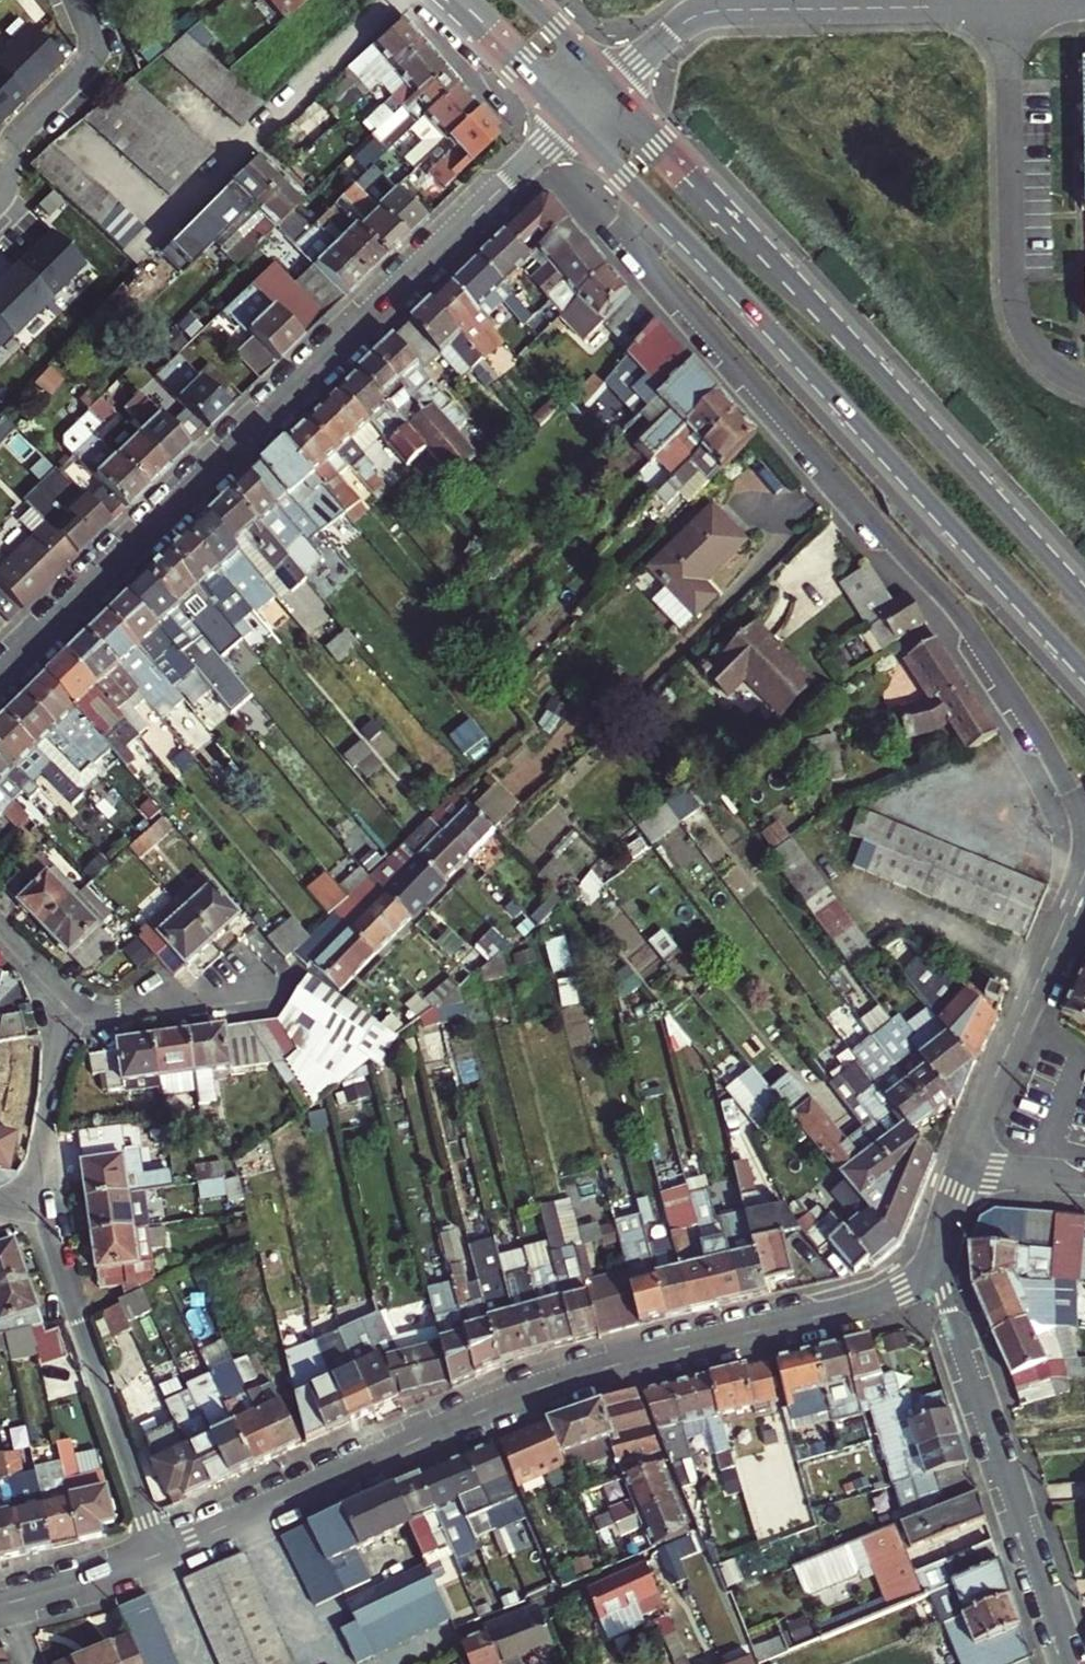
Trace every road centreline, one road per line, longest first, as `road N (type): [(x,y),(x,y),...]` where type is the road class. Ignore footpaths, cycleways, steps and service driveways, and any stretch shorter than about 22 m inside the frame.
road 1 (residential): [(159,1555),(535,1391),(939,1285)]
road 2 (residential): [(0,678),(571,122)]
road 3 (residential): [(639,191),(646,250),(662,279),(972,632),(1032,724),(1084,829)]
road 4 (primary): [(1084,598),(611,85)]
road 5 (primary): [(639,191),(1084,671)]
road 6 (residential): [(1007,5),(1021,316),(1044,350),(1084,380)]
road 7 (residential): [(1069,1663),(939,1285)]
road 8 (residential): [(28,1207),(43,1225),(159,1555)]
road 9 (residential): [(959,1172),(1084,871)]
road 10 (residential): [(81,0),(97,63),(1,152),(12,207),(0,217)]
road 11 (residential): [(771,10),(1007,5)]
road 12 (residential): [(71,1011),(28,1207)]
road 13 (residential): [(71,1011),(122,1016),(260,984)]
road 14 (residential): [(611,85),(693,17),(771,10)]
road 15 (primary): [(446,0),(571,122)]
road 16 (residential): [(0,1605),(159,1555)]
road 17 (residential): [(959,1172),(1084,1183)]

